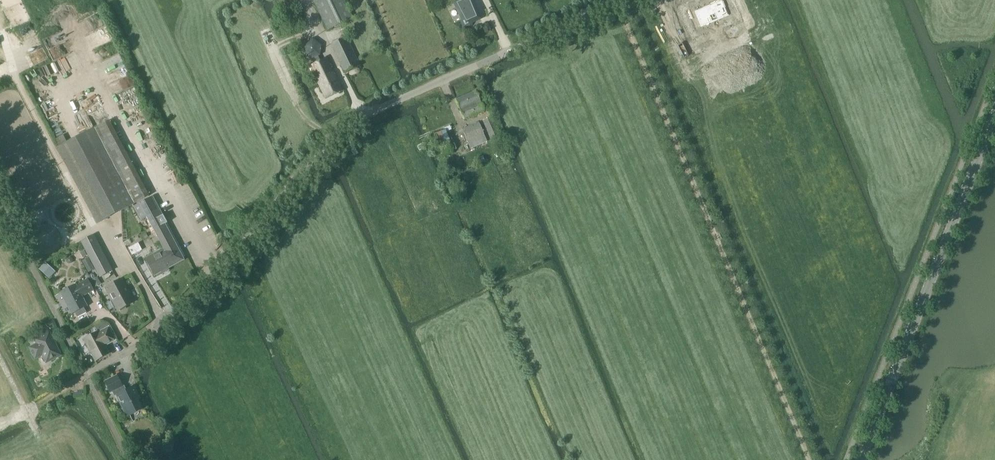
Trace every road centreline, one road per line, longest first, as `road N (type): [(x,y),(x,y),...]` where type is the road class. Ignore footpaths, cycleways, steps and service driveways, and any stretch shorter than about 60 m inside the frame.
road 1 (unclassified): [(85,373),(165,322),(341,123),(609,0)]
road 2 (tertiary): [(859,459),(994,113)]

